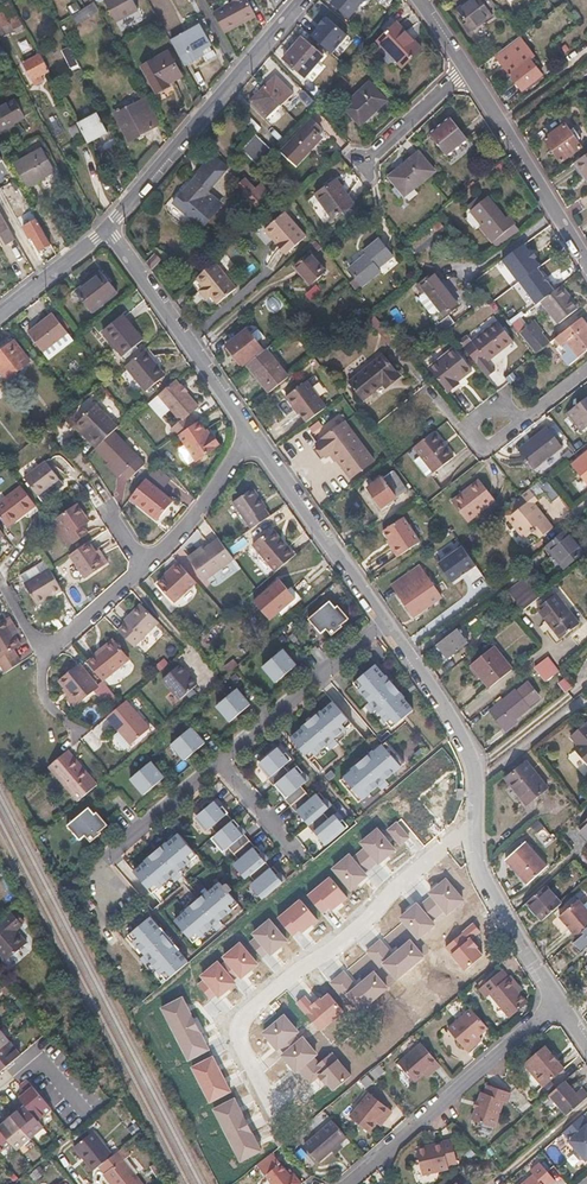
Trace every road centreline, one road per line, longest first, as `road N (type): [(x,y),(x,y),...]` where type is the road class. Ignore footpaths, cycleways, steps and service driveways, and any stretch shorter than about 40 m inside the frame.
road 1 (residential): [(473,826),(369,922),(244,1016),(238,1038),(269,1094)]
road 2 (residential): [(302,0),(106,230)]
road 3 (residential): [(554,1003),(344,1183)]
road 4 (residential): [(106,230),(244,431)]
road 5 (residential): [(244,431),(383,623)]
road 6 (residential): [(466,69),(586,268)]
road 7 (residential): [(383,623),(466,749),(473,826)]
road 8 (residential): [(383,623),(220,759)]
road 9 (residential): [(220,759),(104,858),(104,889),(118,904)]
road 10 (residential): [(473,826),(476,868),(554,1003)]
road 11 (residential): [(244,431),(223,479),(146,565)]
road 12 (residential): [(536,412),(486,447),(468,430),(480,412),(523,415)]
road 13 (residential): [(466,69),(363,163)]
road 14 (residential): [(146,565),(45,659)]
road 15 (residential): [(106,230),(0,314)]

